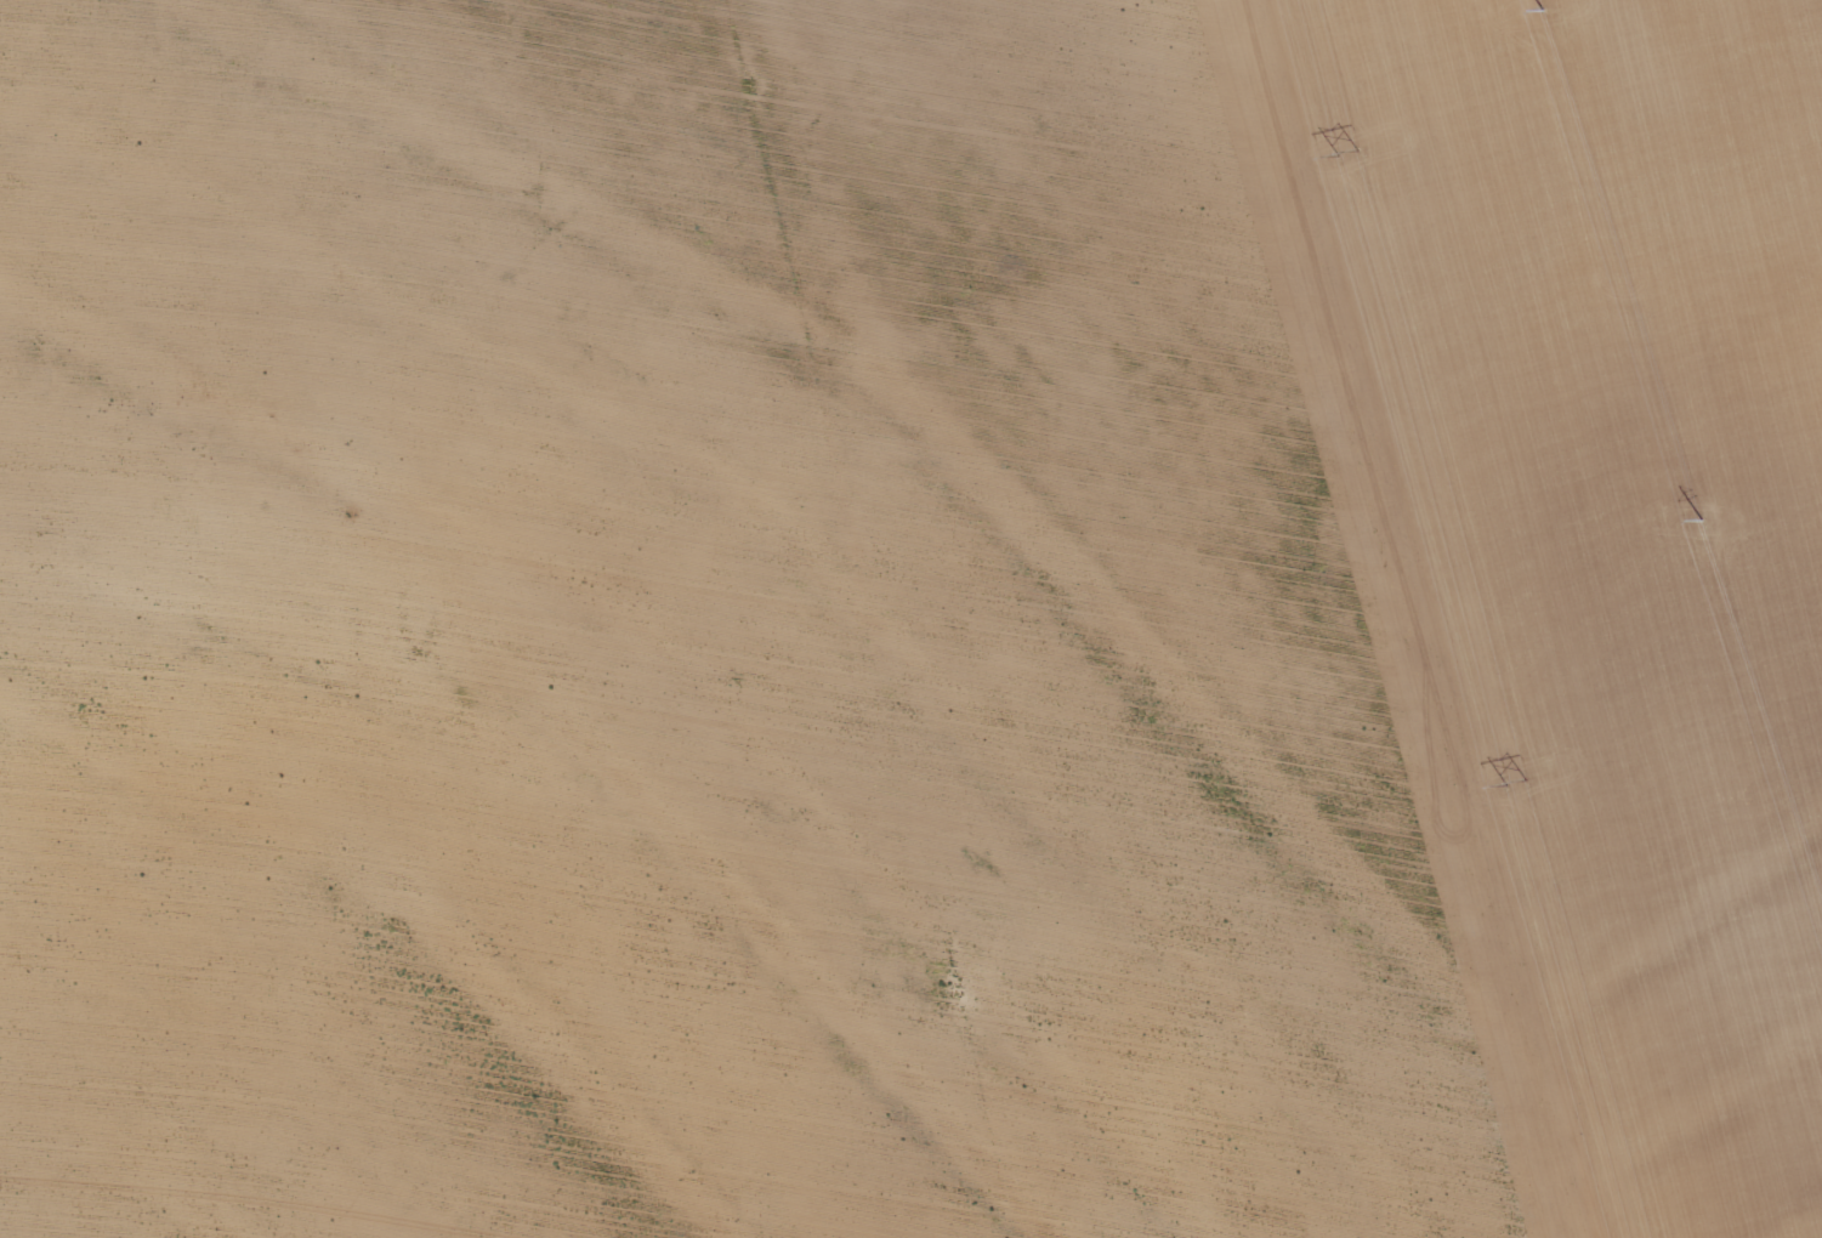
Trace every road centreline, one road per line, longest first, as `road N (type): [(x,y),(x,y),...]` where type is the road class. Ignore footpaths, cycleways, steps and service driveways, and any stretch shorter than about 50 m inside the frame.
road 1 (track): [(1582,1237),(1562,1210),(1258,0)]

